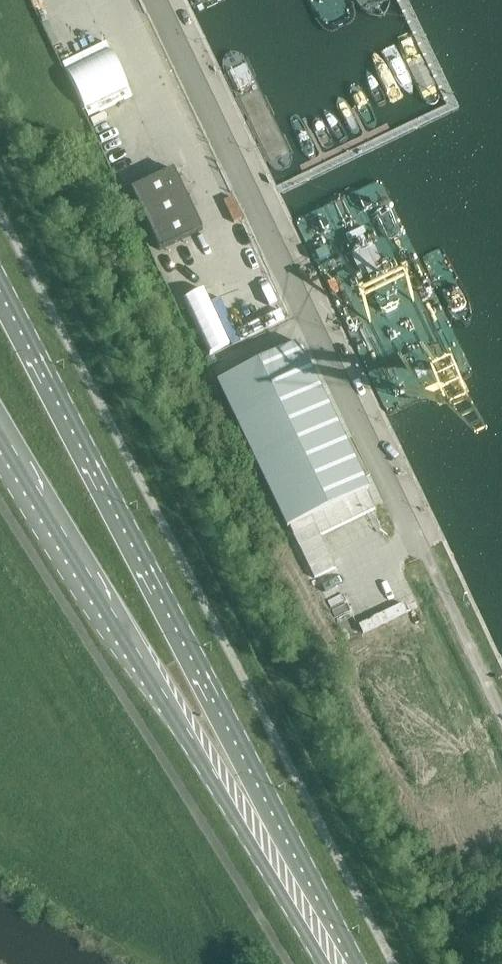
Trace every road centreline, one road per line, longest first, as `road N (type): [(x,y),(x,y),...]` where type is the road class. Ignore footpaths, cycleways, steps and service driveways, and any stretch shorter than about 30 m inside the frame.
road 1 (residential): [(155,0),(501,721)]
road 2 (primary): [(337,963),(194,657),(0,290)]
road 3 (primary): [(0,425),(148,679),(336,963)]

